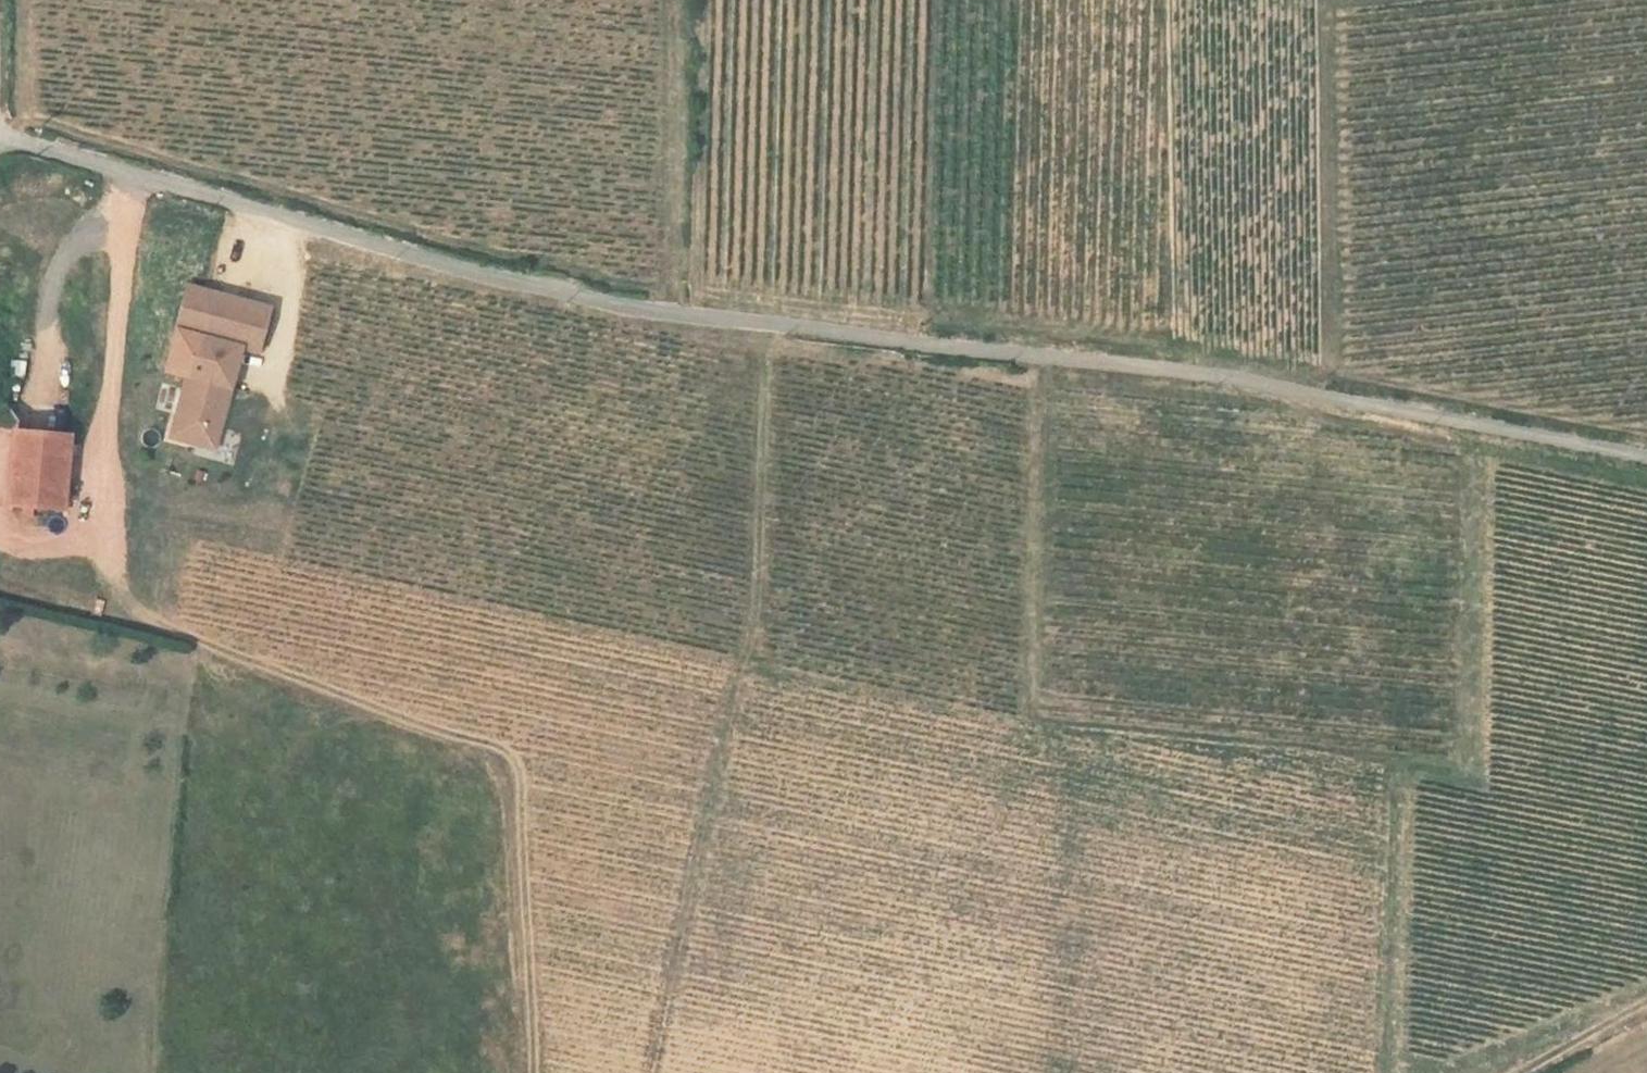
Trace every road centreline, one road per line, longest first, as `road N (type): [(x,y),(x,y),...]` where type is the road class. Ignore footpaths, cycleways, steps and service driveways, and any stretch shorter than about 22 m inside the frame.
road 1 (unclassified): [(0,135),(392,249),(611,302),(1248,381),(1646,459)]
road 2 (track): [(168,629),(273,677),(461,742),(490,761),(508,812),(520,1072)]
road 3 (track): [(1646,998),(1517,1072)]

